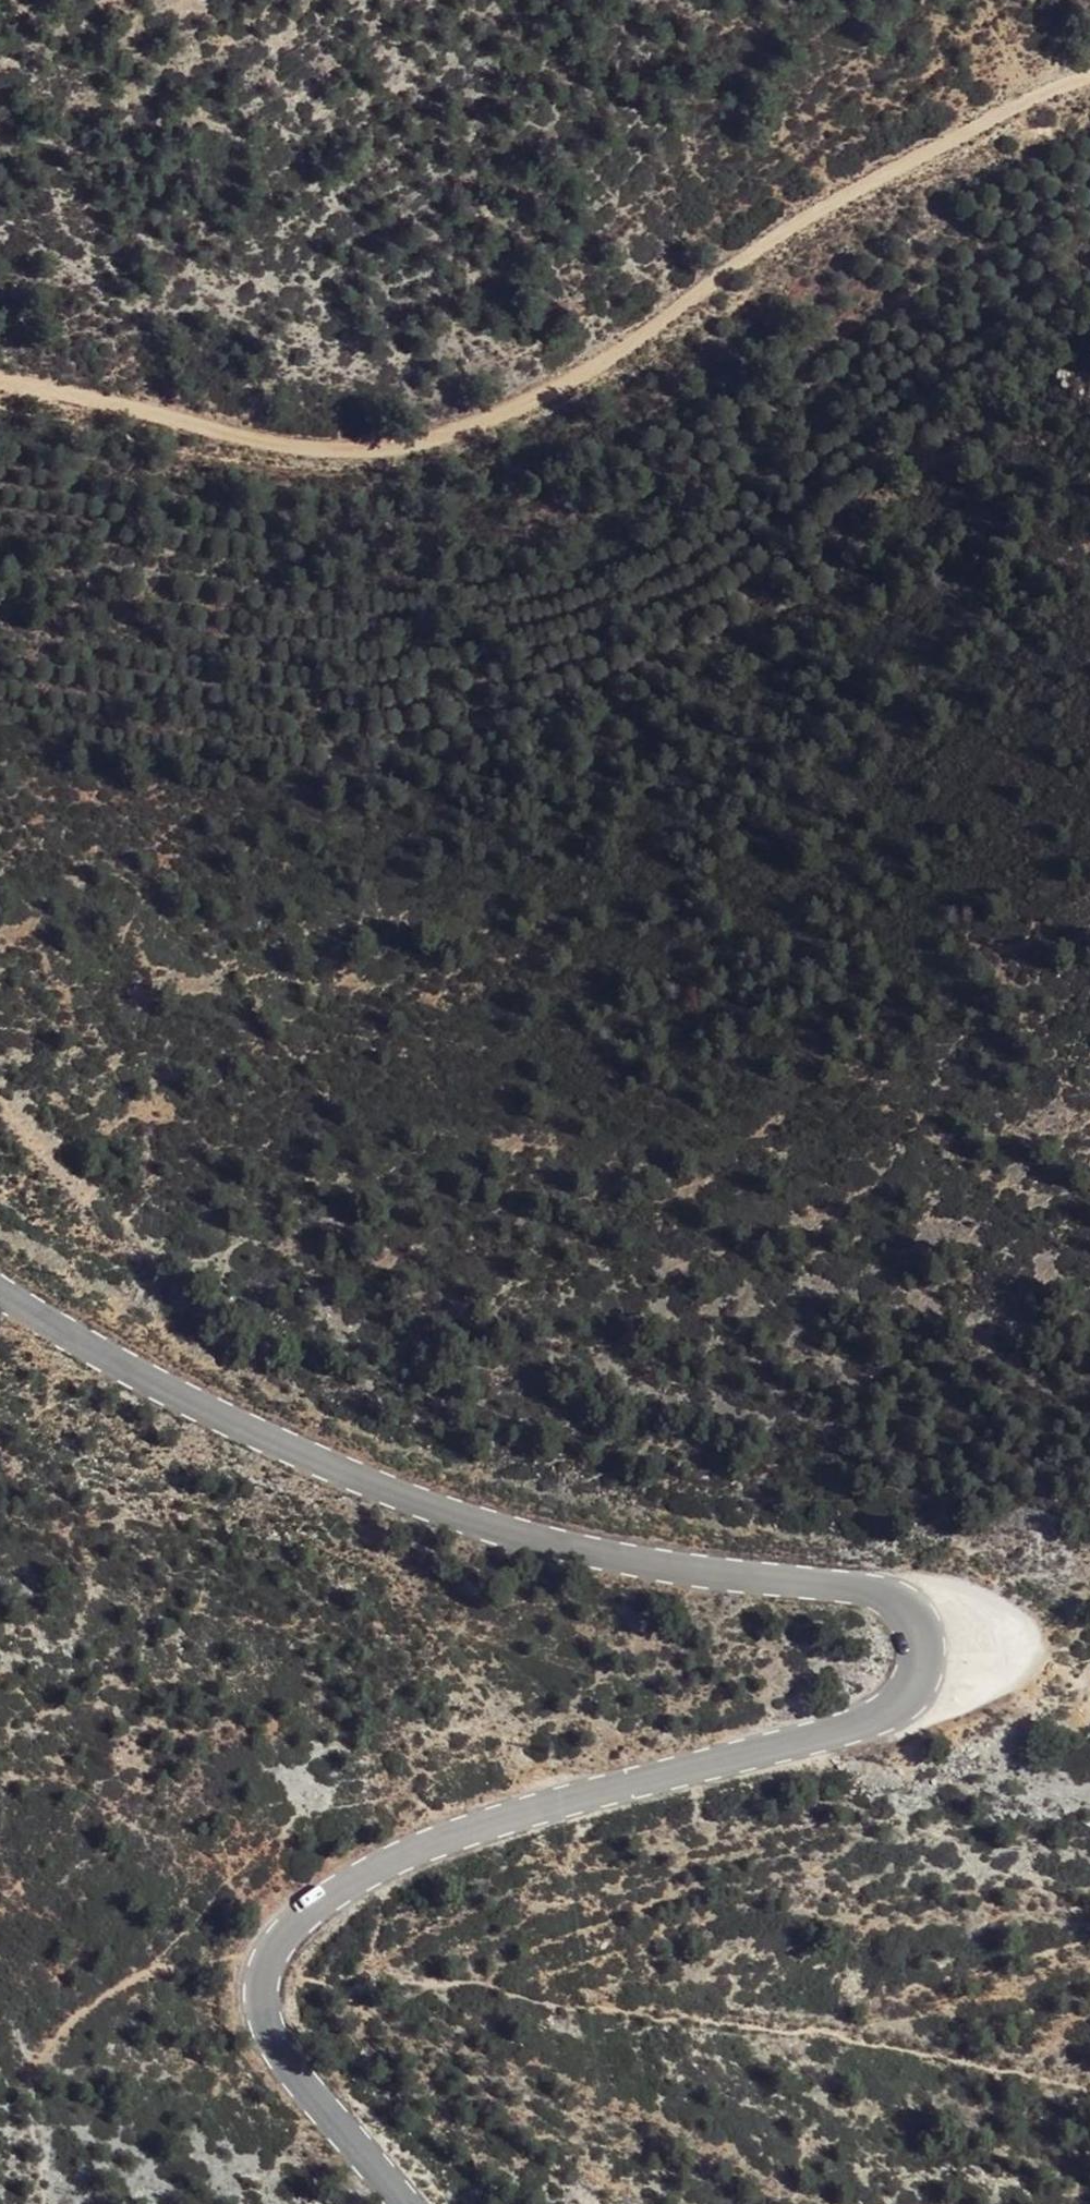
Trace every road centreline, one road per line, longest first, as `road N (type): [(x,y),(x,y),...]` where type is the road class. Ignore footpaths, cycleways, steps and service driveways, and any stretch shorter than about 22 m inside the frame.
road 1 (tertiary): [(0,1291),(213,1413),(443,1510),(635,1562),(862,1591),(891,1601),(911,1622),(916,1672),(897,1703),(870,1720),(481,1825),(358,1876),(291,1926),(262,1974),(274,2044),(405,2203)]
road 2 (track): [(1089,87),(853,191),(628,339),(463,429),(354,452),(0,378)]

